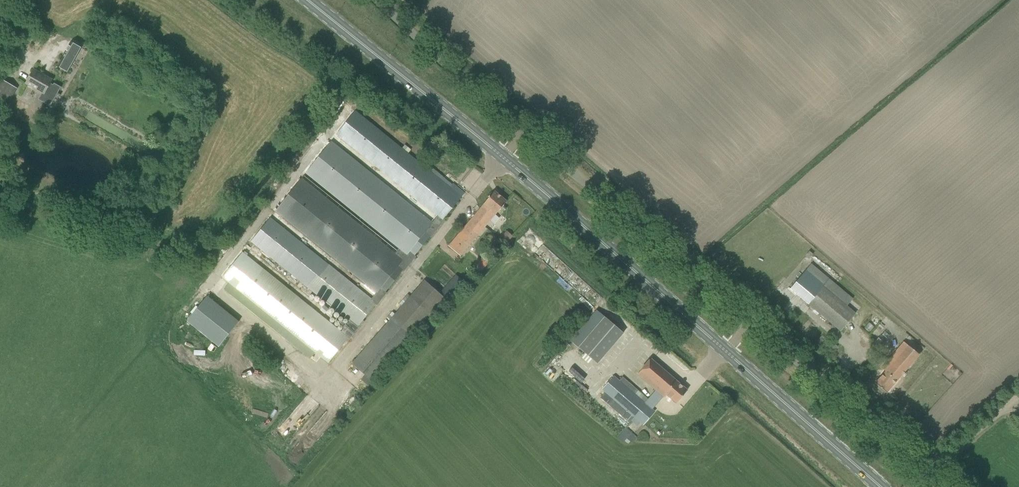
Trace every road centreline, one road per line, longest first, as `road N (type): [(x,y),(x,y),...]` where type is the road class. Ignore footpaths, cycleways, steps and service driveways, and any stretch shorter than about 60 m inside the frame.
road 1 (primary): [(726,351),(502,155)]
road 2 (unclassified): [(752,321),(526,134)]
road 3 (primary): [(502,155),(308,0)]
road 4 (unclassified): [(928,469),(752,321)]
road 5 (primary): [(880,486),(726,351)]
road 6 (unclassified): [(526,134),(380,0)]

